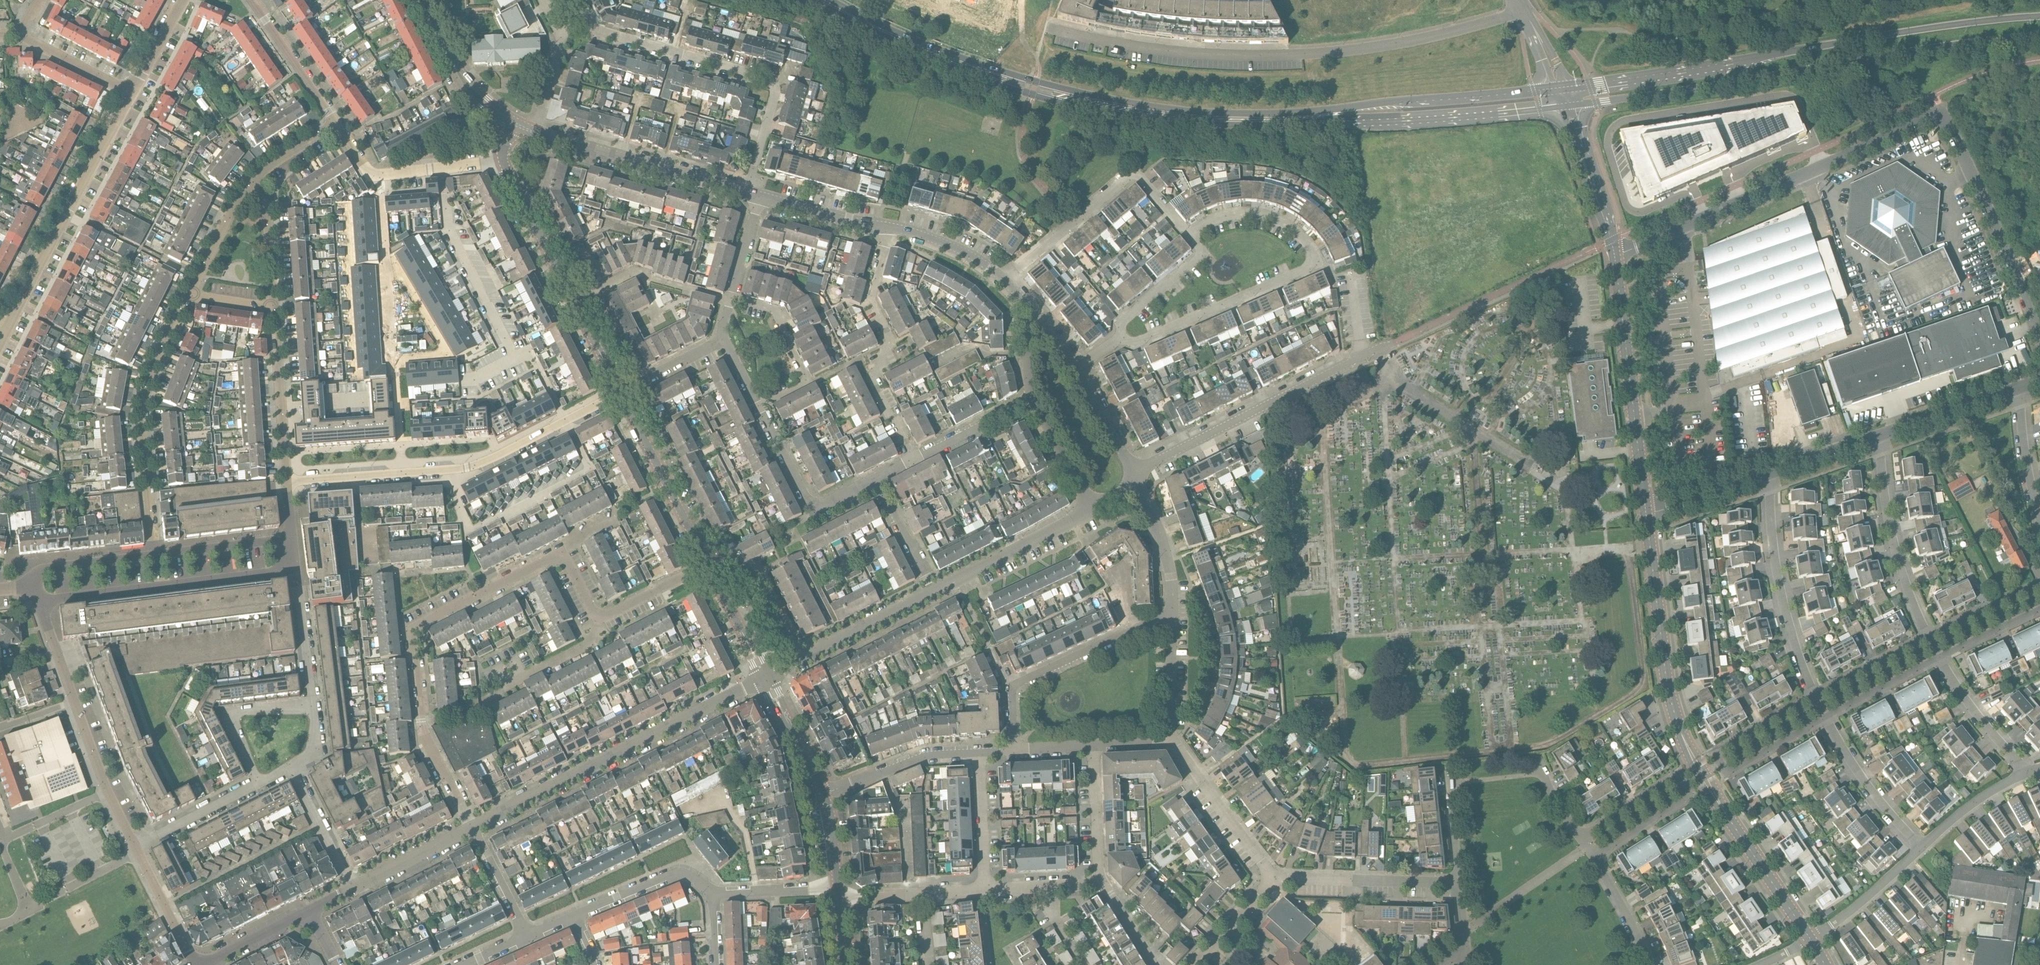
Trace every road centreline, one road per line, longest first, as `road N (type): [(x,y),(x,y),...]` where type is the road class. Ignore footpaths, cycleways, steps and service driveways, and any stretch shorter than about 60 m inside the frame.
road 1 (residential): [(1521,10),(1385,45),(1269,55),(1118,44),(1014,17)]
road 2 (secondary): [(2039,16),(1565,87)]
road 3 (secondary): [(1571,105),(2039,36)]
road 4 (secondary): [(822,0),(1033,88),(1138,111),(1268,120)]
road 5 (tertiary): [(1811,940),(1685,740),(1668,682),(1648,519)]
road 6 (residential): [(472,828),(423,731),(415,632),(561,552)]
road 7 (residential): [(1122,338),(1141,342),(1312,266),(1318,256),(1265,214),(1230,214),(1189,236)]
road 8 (residential): [(1614,257),(1943,111)]
road 9 (residential): [(472,828),(768,680)]
road 10 (residential): [(402,473),(378,172)]
road 11 (residential): [(746,192),(770,105),(765,82),(588,29)]
road 12 (secondary): [(1268,120),(1345,123),(1561,107)]
road 13 (secondary): [(1555,88),(1268,120)]
road 14 (residential): [(155,555),(143,400),(192,294)]
road 15 (residential): [(0,333),(128,94)]
road 16 (residential): [(38,598),(135,848)]
road 17 (tertiary): [(1648,519),(1614,257)]
road 18 (residential): [(38,598),(296,569)]
road 19 (residential): [(621,391),(503,160)]
road 20 (residential): [(1135,481),(1156,460),(1362,361)]
road 21 (residential): [(1189,236),(1133,174),(997,283)]
road 22 (residential): [(1814,694),(1716,752),(1728,773),(1826,717)]
road 23 (residential): [(2039,339),(1943,111)]
road 24 (residential): [(1597,858),(1689,797),(1682,785),(1676,777),(1582,833)]
road 25 (residential): [(910,457),(874,381),(882,339),(868,297),(886,227)]
road 26 (residential): [(1015,748),(1015,689),(1173,612)]
road 27 (residential): [(1814,694),(1785,611),(1769,478)]
road 28 (residential): [(746,192),(535,133)]
road 29 (residential): [(1928,634),(1903,575),(1880,439)]
road 30 (residential): [(711,567),(621,391)]
road 31 (residential): [(1459,883),(1272,875)]
road 32 (residential): [(453,469),(621,391)]
road 33 (residential): [(935,595),(1093,512)]
road 34 (residential): [(285,482),(275,307)]
road 35 (residential): [(1272,875),(1173,736)]
road 36 (residential): [(752,404),(803,379),(765,311),(731,301)]
road 37 (residential): [(824,795),(923,753),(982,749)]
road 38 (residential): [(1924,849),(1826,717)]
road 39 (residential): [(514,124),(461,79),(419,0)]
road 40 (residential): [(260,785),(231,724),(239,712),(313,705)]
road 41 (residential): [(574,915),(675,873),(714,892)]
road 42 (residential): [(337,125),(251,0)]
road 43 (residential): [(839,902),(986,892)]
road 44 (residential): [(1880,439),(2018,390)]
road 45 (residential): [(2028,774),(1940,657)]
road 46 (residential): [(805,661),(755,567),(719,583)]
road 47 (residential): [(805,661),(935,595)]
road 48 (residential): [(1811,940),(1924,849)]
road 49 (residential): [(986,892),(982,749)]
road 50 (residential): [(1189,236),(1202,253),(1124,323),(1122,338)]
road 51 (residential): [(260,785),(135,848)]
road 52 (residential): [(293,540),(155,555)]
road 53 (residential): [(1173,612),(1168,552),(1135,481)]
road 54 (residential): [(155,555),(36,568),(29,585)]
road 55 (residential): [(296,569),(313,705)]
road 56 (residential): [(293,768),(358,888)]
road 57 (residential): [(935,595),(875,475)]
road 58 (residential): [(910,457),(1030,397)]
road 59 (residential): [(1097,881),(1091,747)]
road 60 (residential): [(135,848),(198,964)]
road 61 (residential): [(1093,512),(1030,397)]
road 62 (residential): [(1135,481),(1072,367)]
road 63 (residential): [(1826,717),(1940,657)]
road 64 (residential): [(1928,634),(1814,694)]
road 65 (residential): [(358,888),(472,828)]
road 66 (residential): [(886,227),(761,196)]
road 67 (residential): [(491,689),(590,641),(597,624)]
road 68 (residential): [(1924,849),(2028,774)]
road 69 (residential): [(824,795),(768,680)]
road 70 (residential): [(1648,519),(1769,478)]
road 71 (residential): [(597,624),(711,567)]
road 72 (residential): [(2018,390),(2039,515)]
road 73 (residential): [(128,94),(17,35)]
road 74 (residential): [(997,283),(940,244),(886,227)]
road 75 (residential): [(378,172),(503,160)]
road 76 (residential): [(275,307),(268,214),(248,189)]
road 77 (residential): [(714,892),(838,891)]
road 78 (residential): [(1173,736),(1173,612)]
road 79 (residential): [(2039,583),(1928,634)]
road 80 (residential): [(528,935),(472,828)]
road 81 (residential): [(1653,964),(1597,858)]

